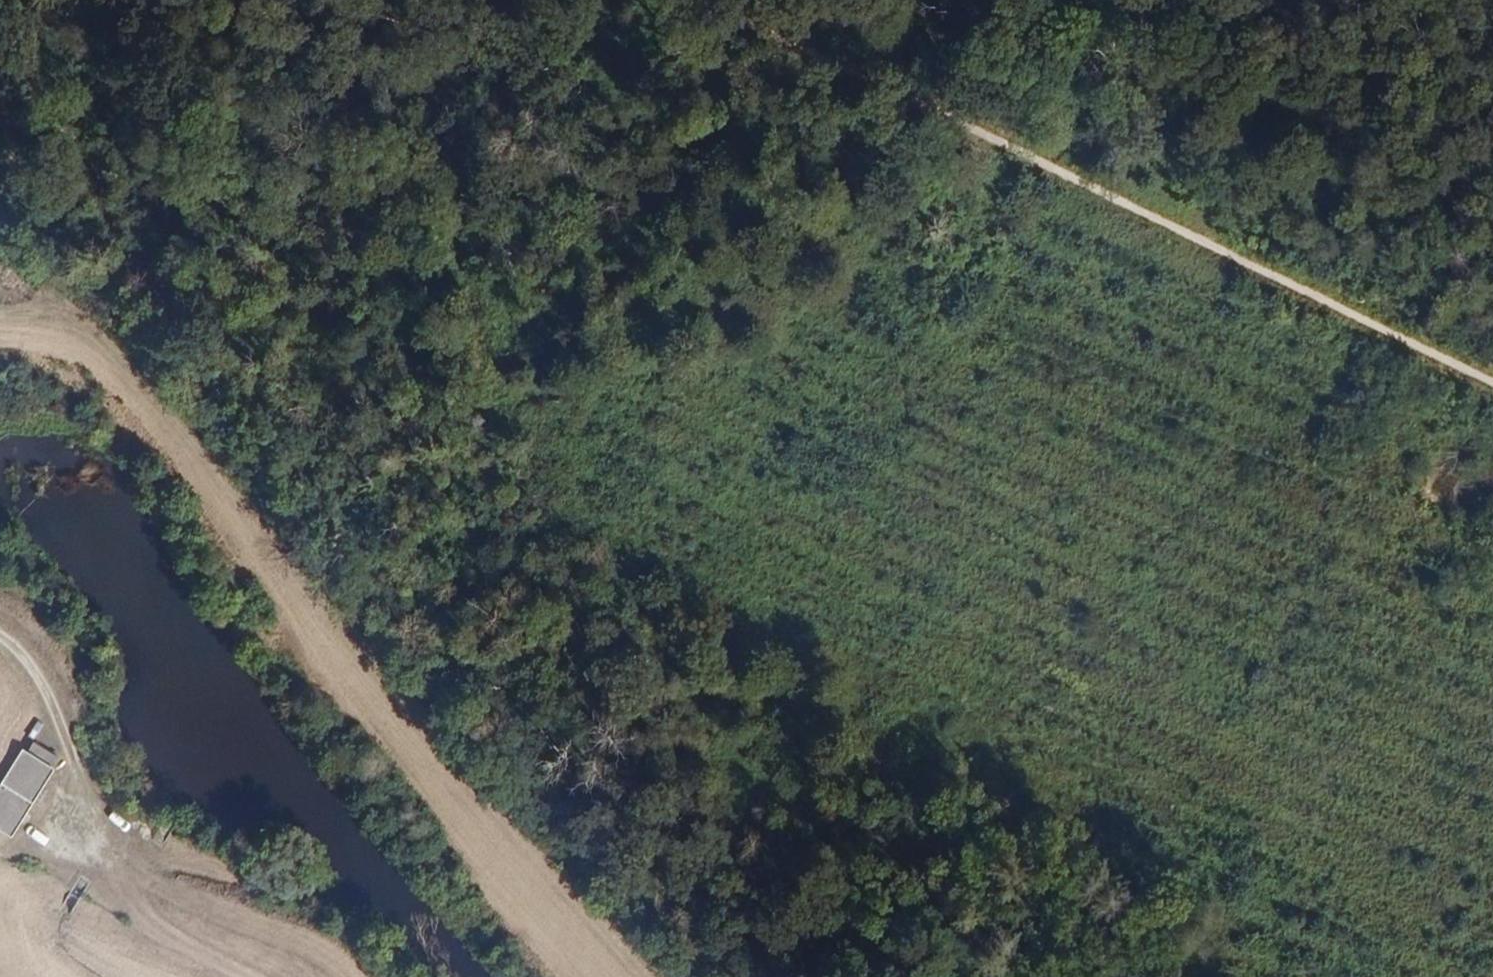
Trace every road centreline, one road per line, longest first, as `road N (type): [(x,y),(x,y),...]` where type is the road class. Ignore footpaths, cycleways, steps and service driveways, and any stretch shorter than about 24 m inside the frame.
road 1 (track): [(917,114),(1492,392)]
road 2 (track): [(674,0),(917,114)]
road 3 (track): [(215,0),(24,126)]
road 4 (track): [(0,632),(33,663),(52,699),(72,770)]

